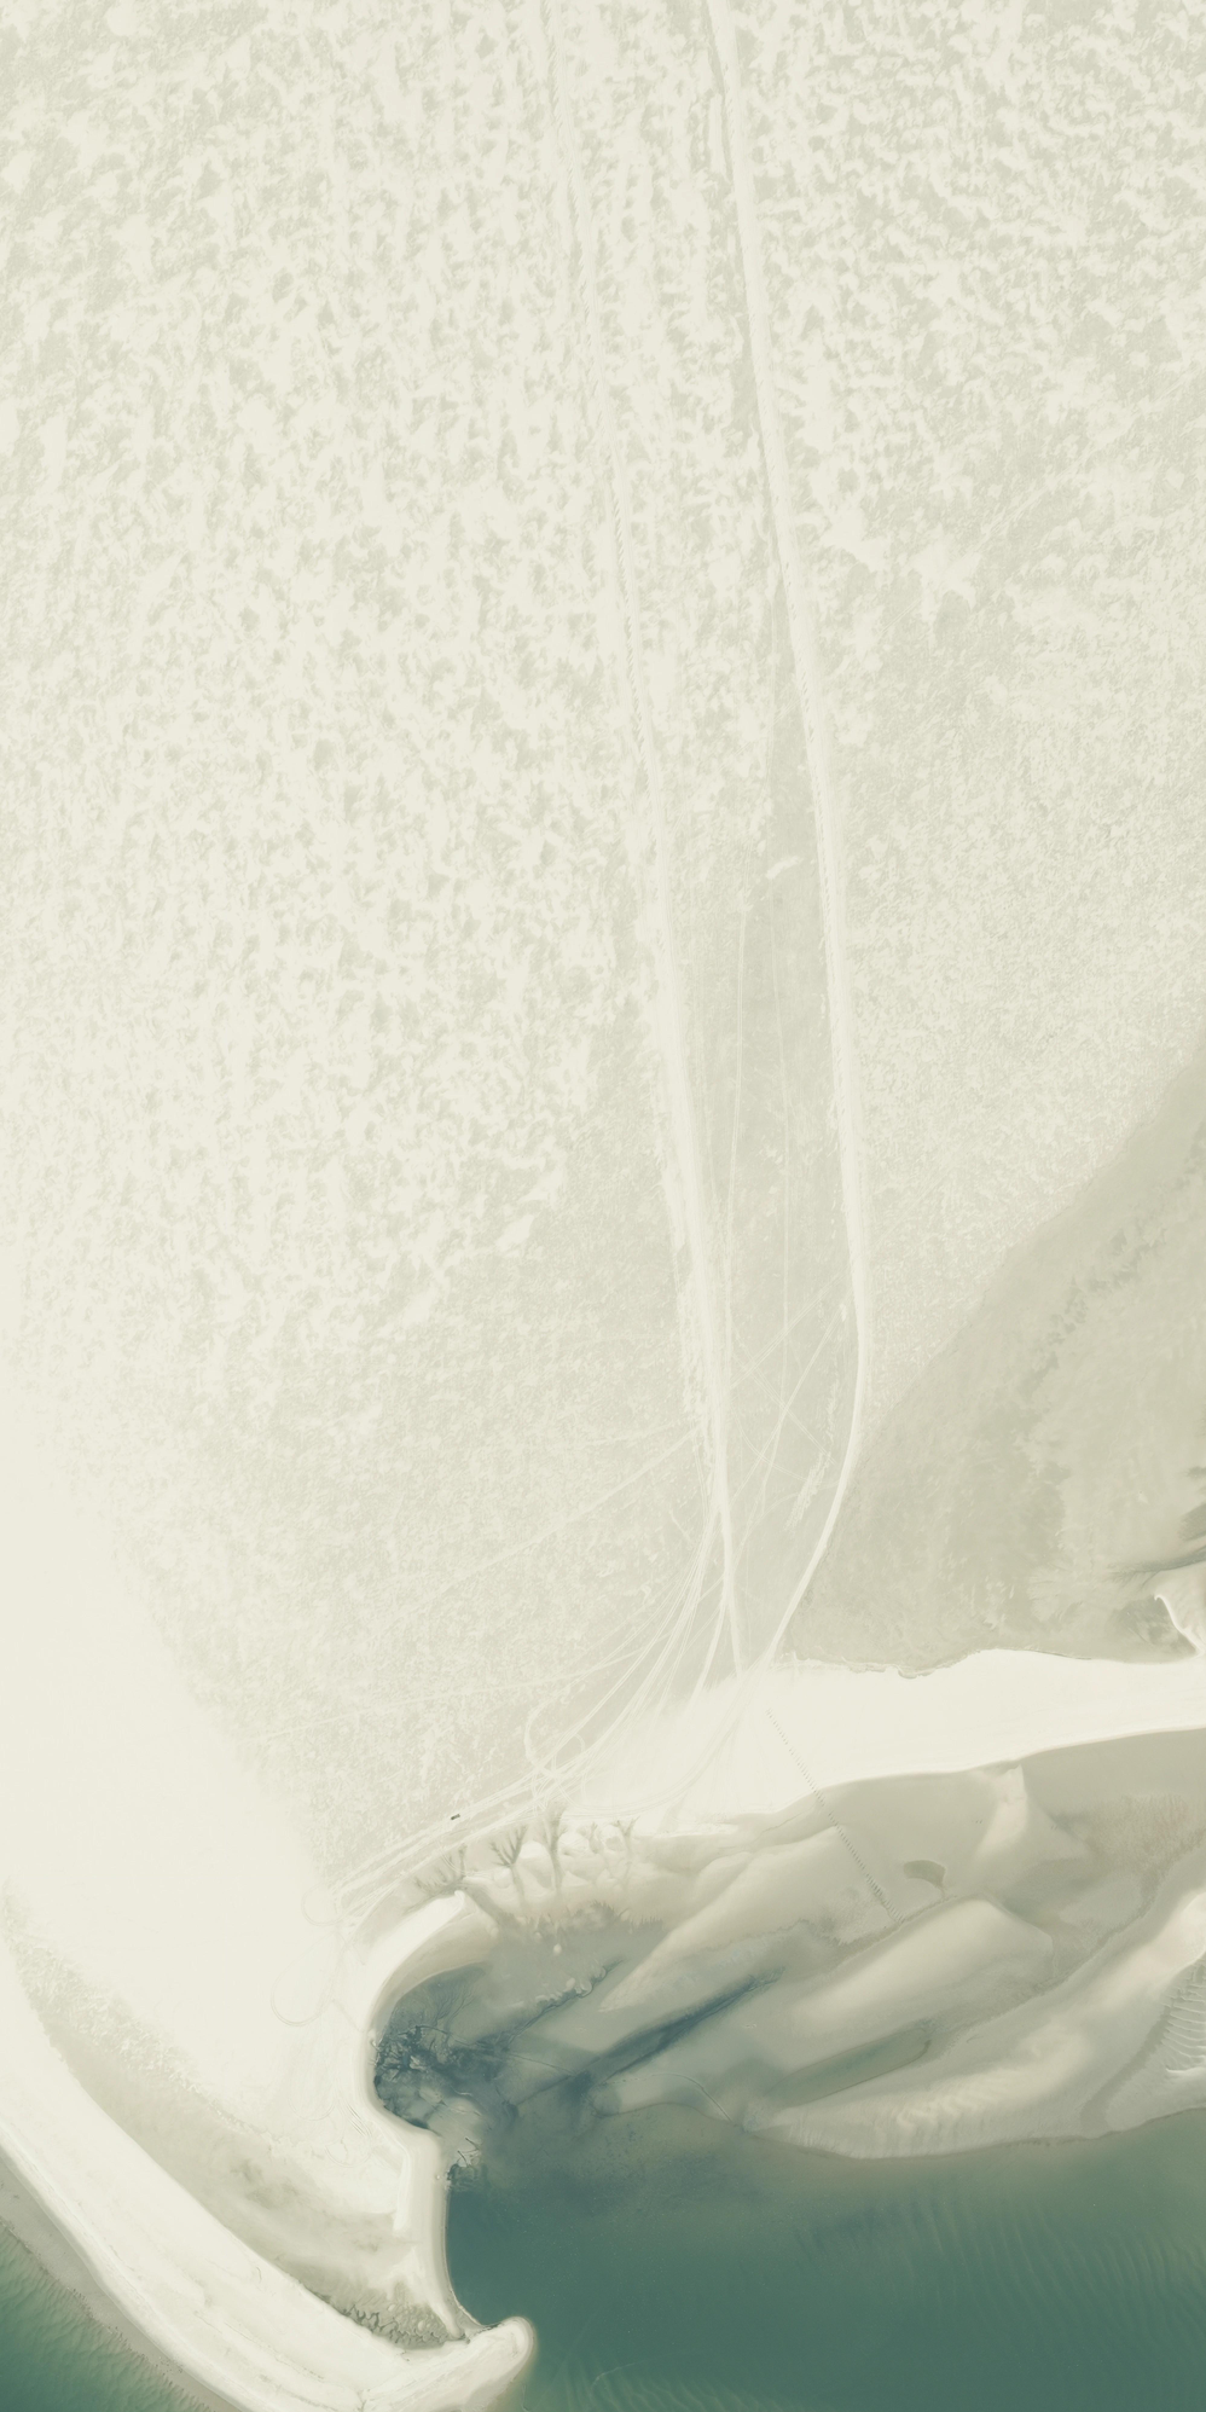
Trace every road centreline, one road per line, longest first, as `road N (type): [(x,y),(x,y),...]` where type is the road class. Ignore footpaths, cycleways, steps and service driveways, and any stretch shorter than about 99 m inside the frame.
road 1 (track): [(1037,1748),(986,1805),(926,1813),(850,1762),(808,1634),(895,638),(858,0)]

